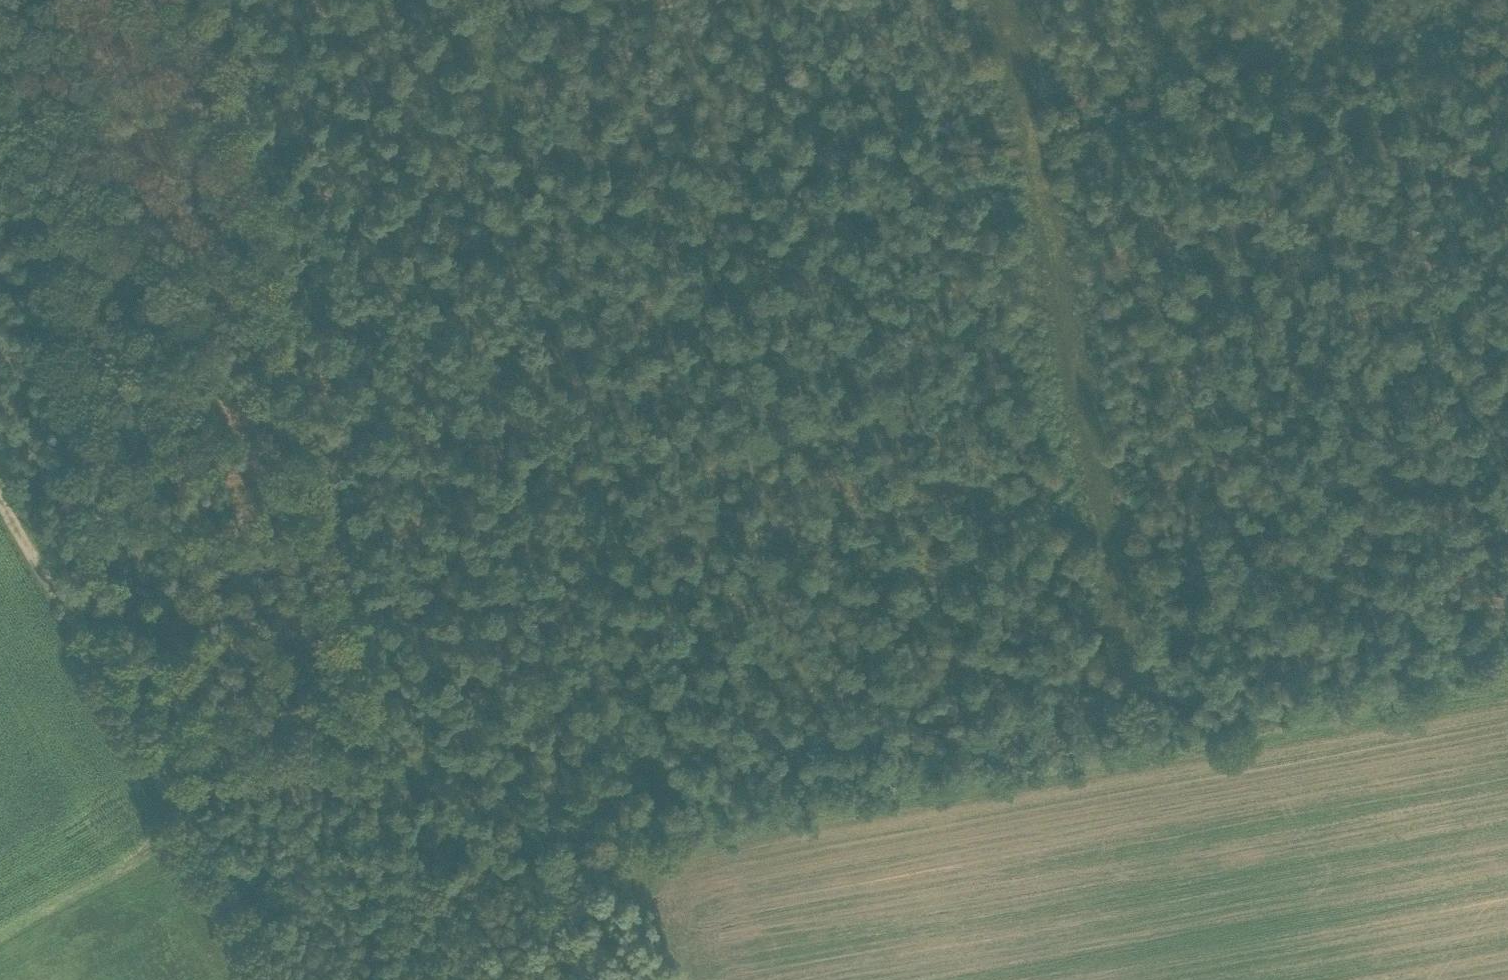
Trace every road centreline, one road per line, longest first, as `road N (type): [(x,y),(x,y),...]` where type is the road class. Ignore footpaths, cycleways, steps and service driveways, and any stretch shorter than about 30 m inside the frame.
road 1 (track): [(1005,0),(1140,701)]
road 2 (track): [(277,979),(0,498)]

